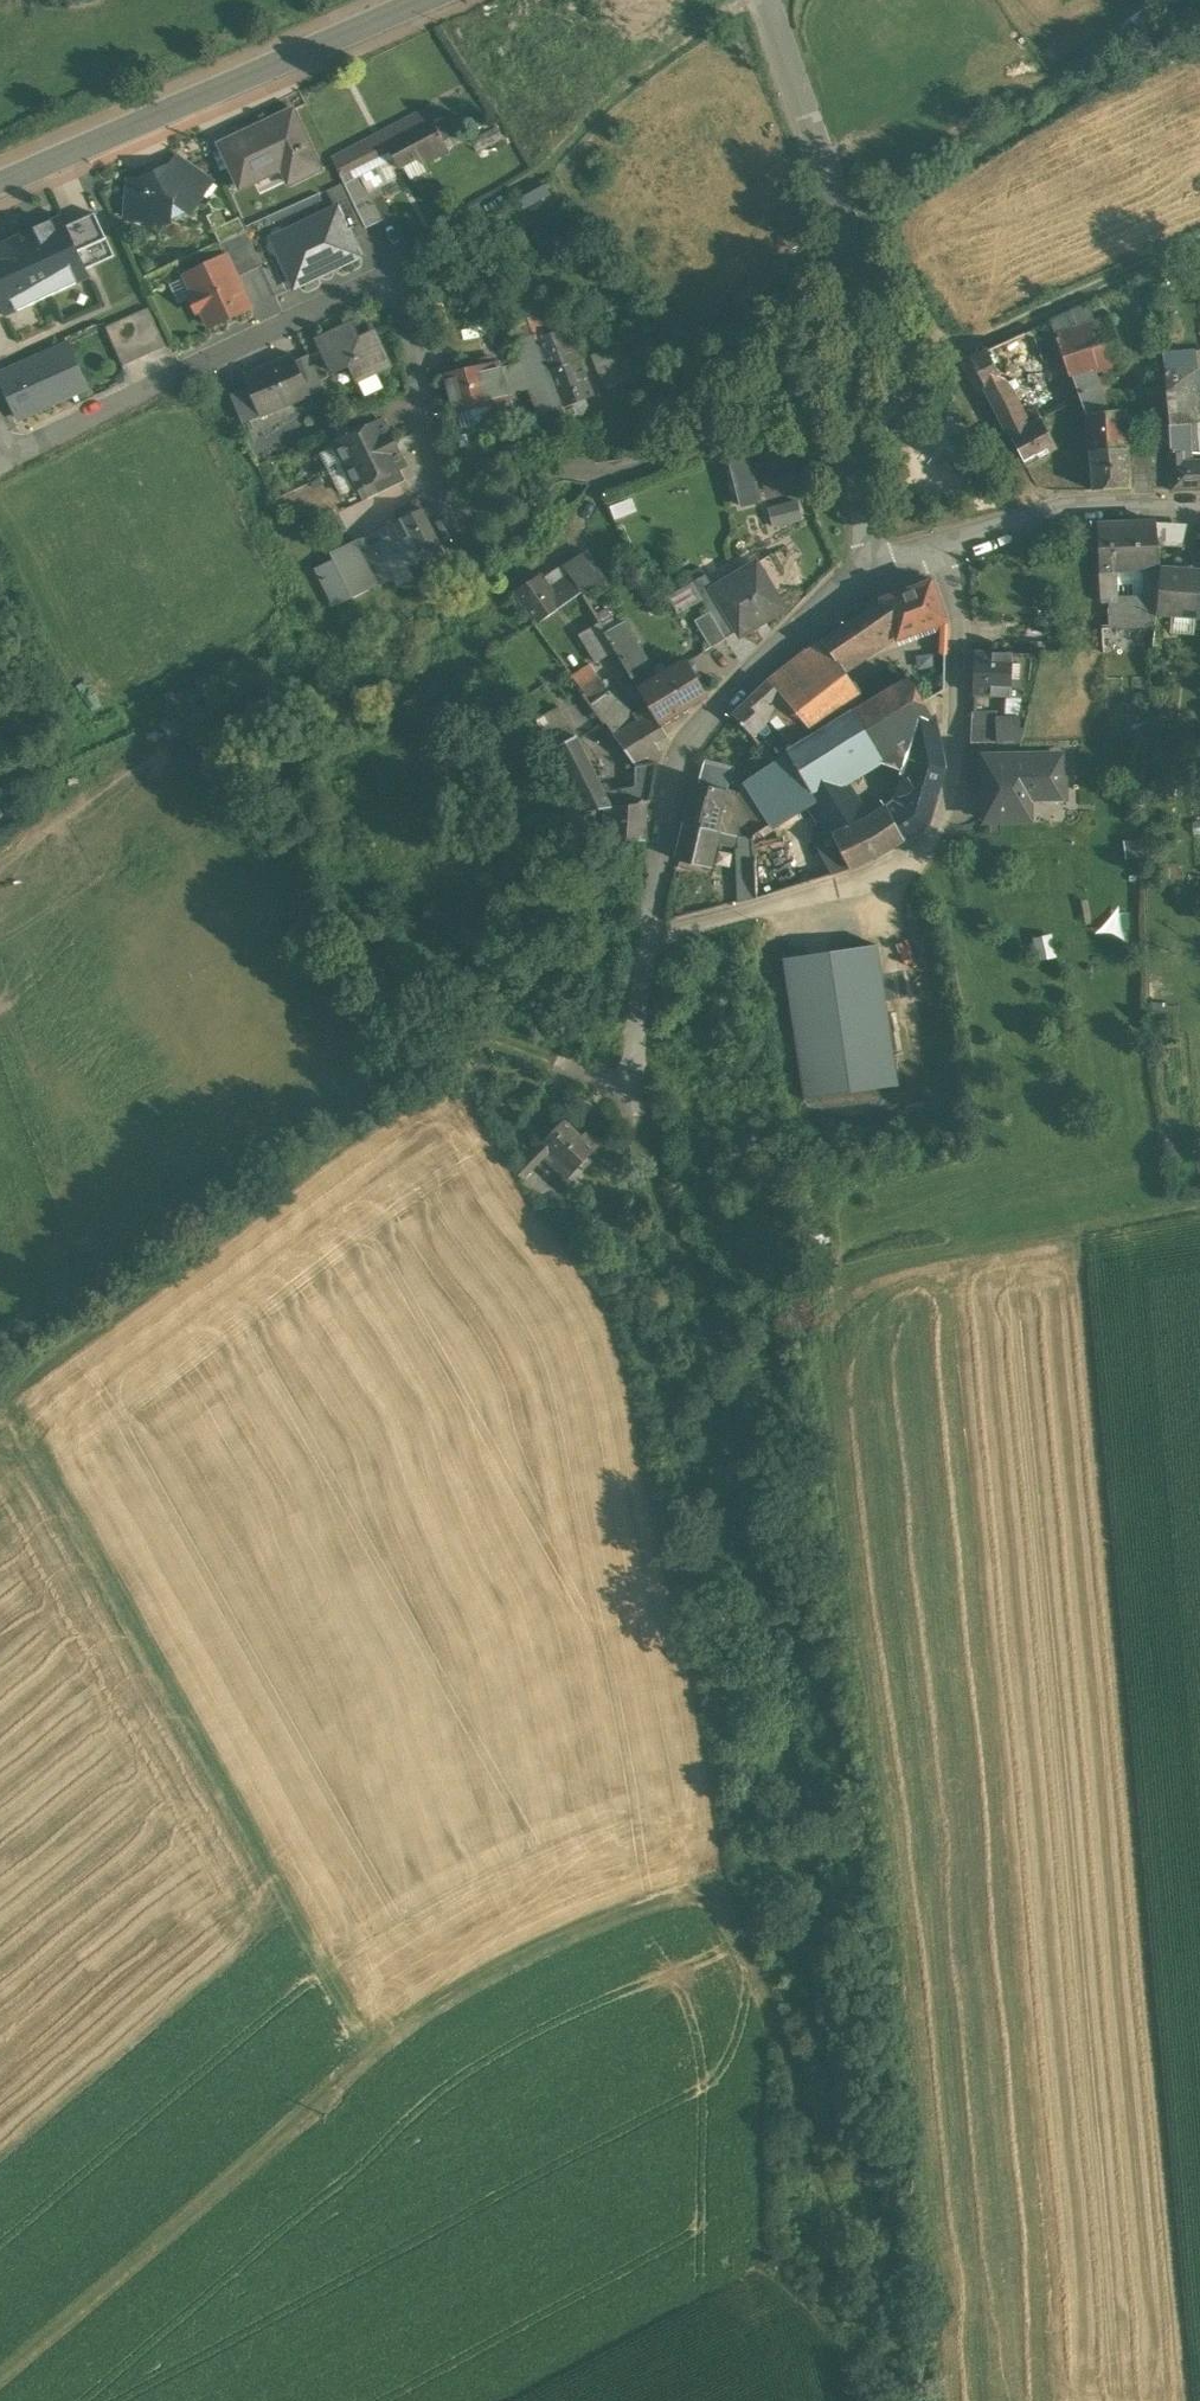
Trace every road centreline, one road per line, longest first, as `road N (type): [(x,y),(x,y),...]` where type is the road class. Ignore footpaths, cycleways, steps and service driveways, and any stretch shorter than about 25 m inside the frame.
road 1 (track): [(884,2295),(705,1308),(621,1086),(468,1031),(0,1396)]
road 2 (residential): [(0,440),(8,456),(390,269),(404,296),(435,483),(455,519),(469,520),(566,469),(600,474),(724,441),(794,443),(853,456)]
road 3 (track): [(372,2054),(494,1971),(676,1892),(701,1895),(730,1923),(786,2038),(839,2262),(868,2293),(884,2295)]
road 4 (track): [(6,1391),(372,2054)]
road 5 (residential): [(946,550),(954,586),(955,688),(941,825),(871,871),(642,938)]
road 6 (track): [(1199,1201),(701,1297)]
road 7 (track): [(0,2380),(372,2054)]
road 8 (residential): [(853,456),(831,179),(766,0)]
road 9 (tertiary): [(0,179),(418,0)]
road 10 (residential): [(865,583),(772,650),(678,753),(642,938)]
road 11 (track): [(945,342),(1199,235)]
road 12 (residential): [(1199,509),(1130,506),(1039,519),(946,550)]
road 13 (residential): [(642,938),(621,1086)]
road 14 (residential): [(865,583),(853,456)]

